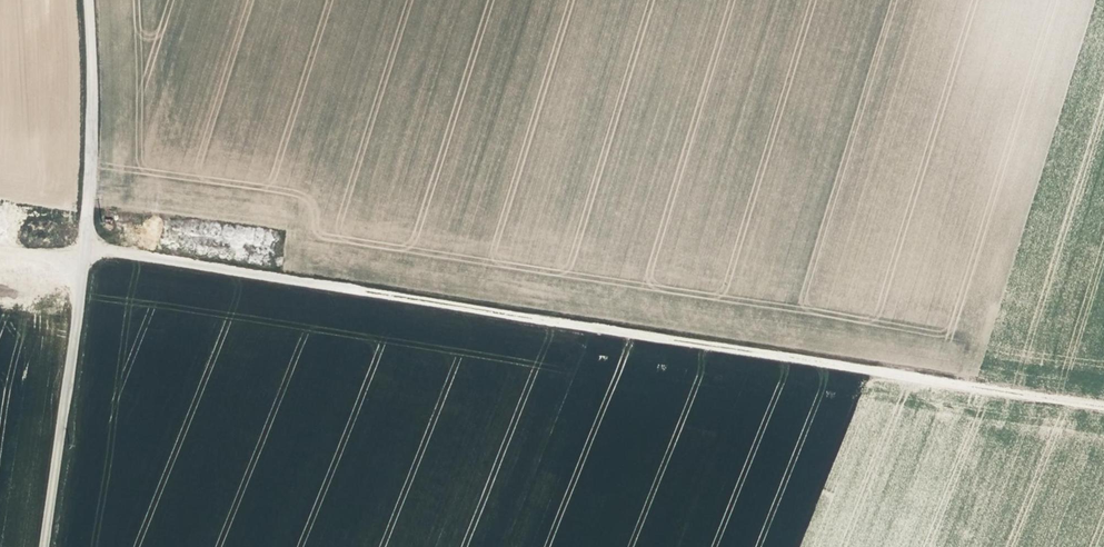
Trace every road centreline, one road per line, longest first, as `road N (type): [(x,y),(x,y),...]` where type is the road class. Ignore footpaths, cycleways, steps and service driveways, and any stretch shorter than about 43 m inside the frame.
road 1 (track): [(1103,404),(88,250),(0,244)]
road 2 (unclassified): [(88,0),(88,250),(48,546)]

